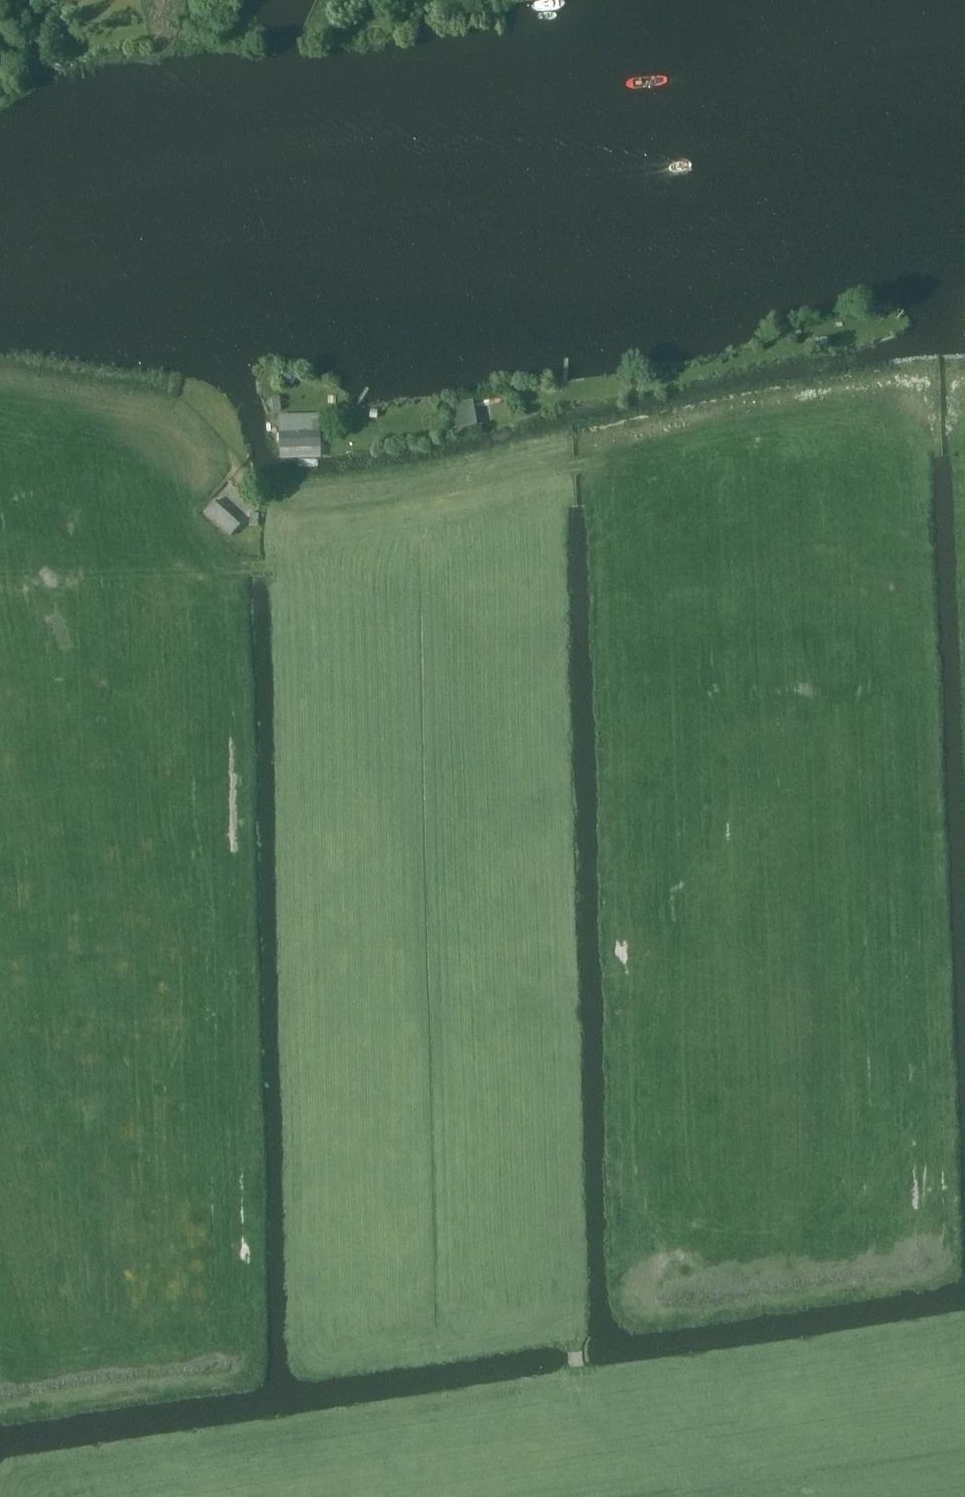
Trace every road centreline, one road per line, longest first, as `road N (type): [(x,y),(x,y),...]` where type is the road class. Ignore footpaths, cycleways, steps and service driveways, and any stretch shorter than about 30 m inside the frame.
road 1 (track): [(0,583),(267,567),(320,526)]
road 2 (track): [(711,1496),(612,1441),(584,1385),(573,1324)]

